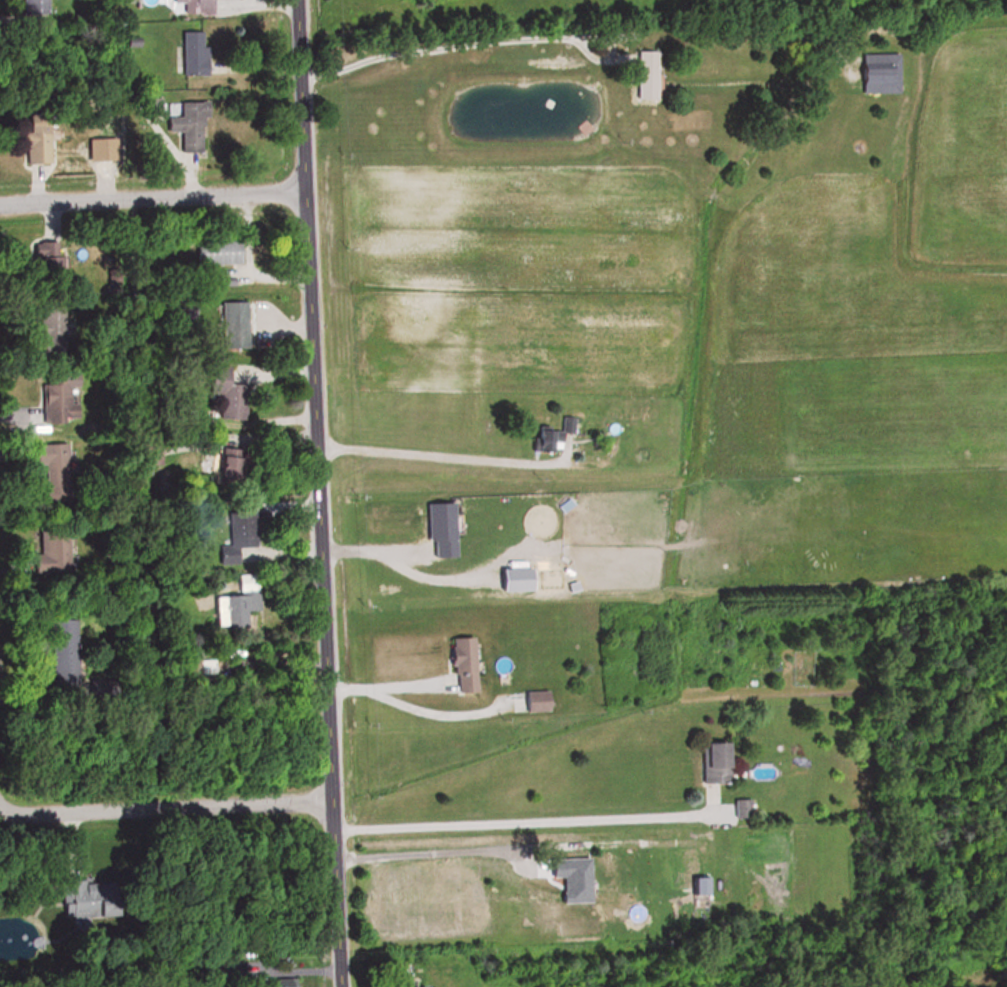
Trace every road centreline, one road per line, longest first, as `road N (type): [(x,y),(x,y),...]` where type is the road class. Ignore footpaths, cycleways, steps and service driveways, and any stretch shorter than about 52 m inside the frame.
road 1 (tertiary): [(338,986),(296,0)]
road 2 (residential): [(331,802),(20,815),(0,809)]
road 3 (residential): [(305,192),(0,206)]

